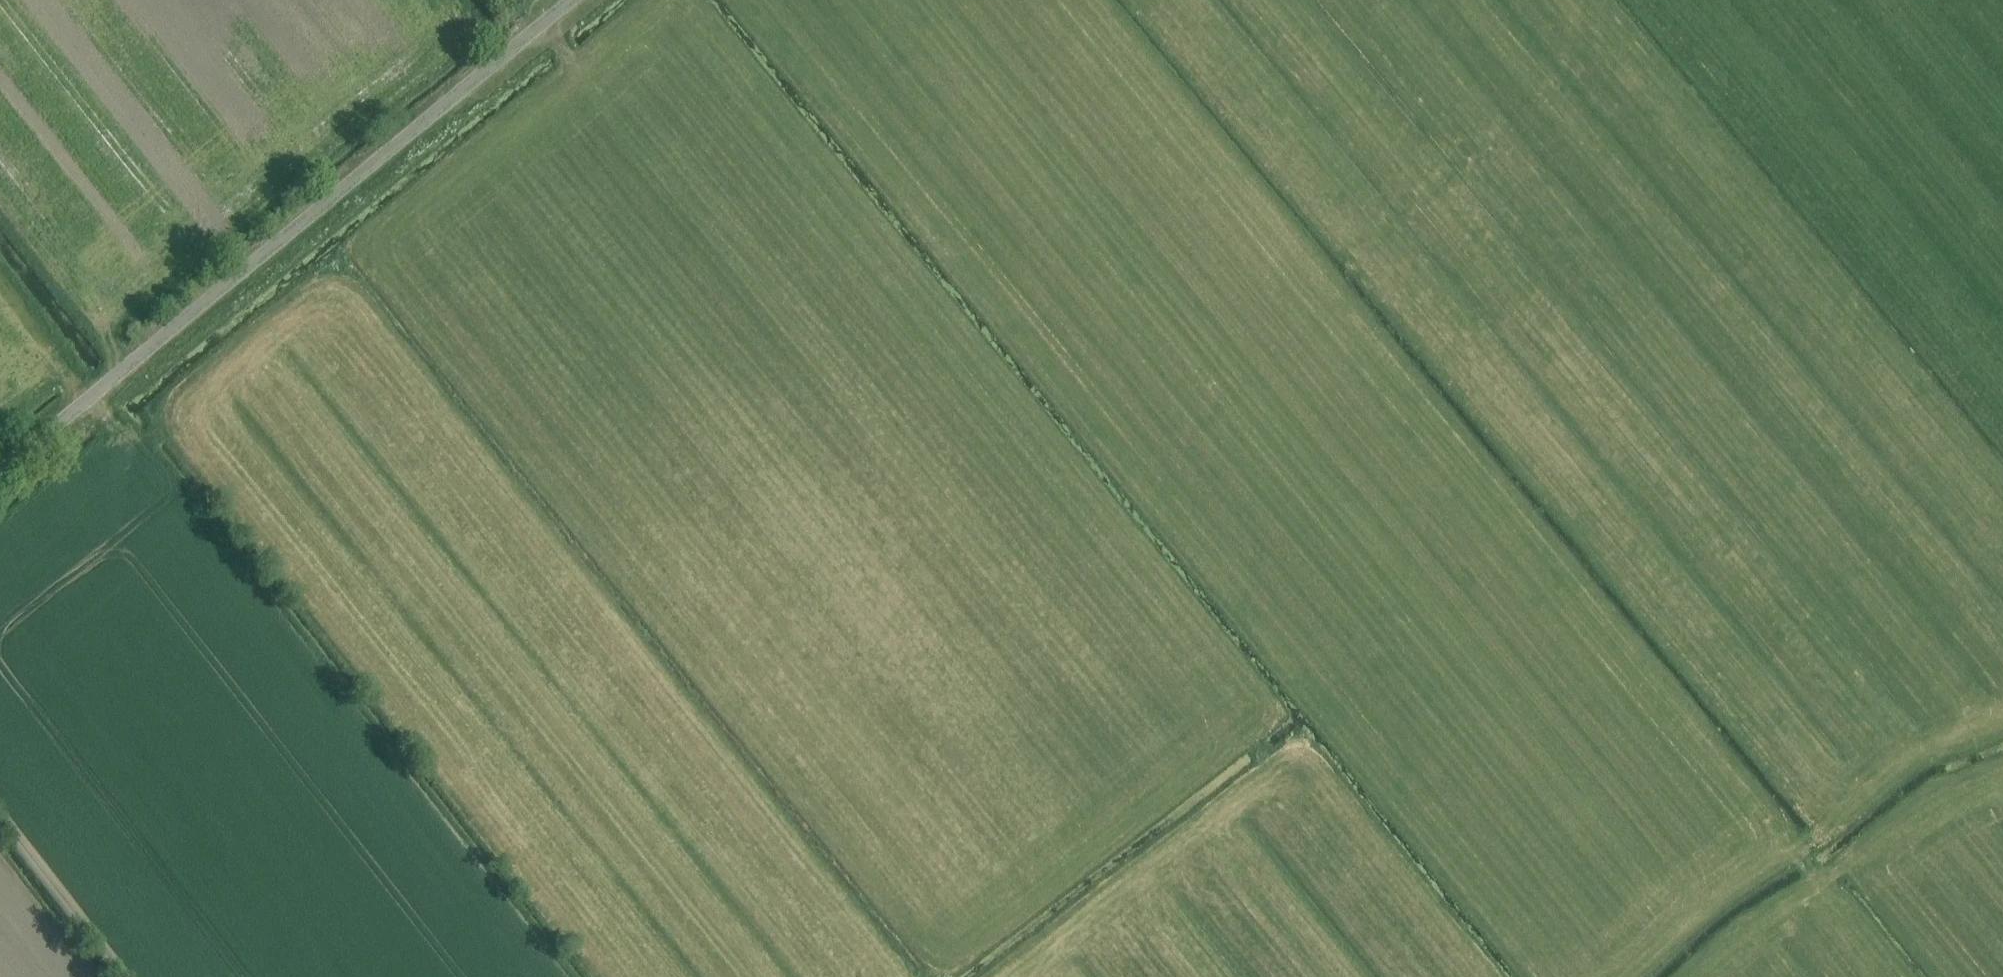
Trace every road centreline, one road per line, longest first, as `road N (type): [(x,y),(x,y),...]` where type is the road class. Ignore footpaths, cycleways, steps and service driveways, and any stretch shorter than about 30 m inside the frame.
road 1 (unclassified): [(0,472),(566,0)]

